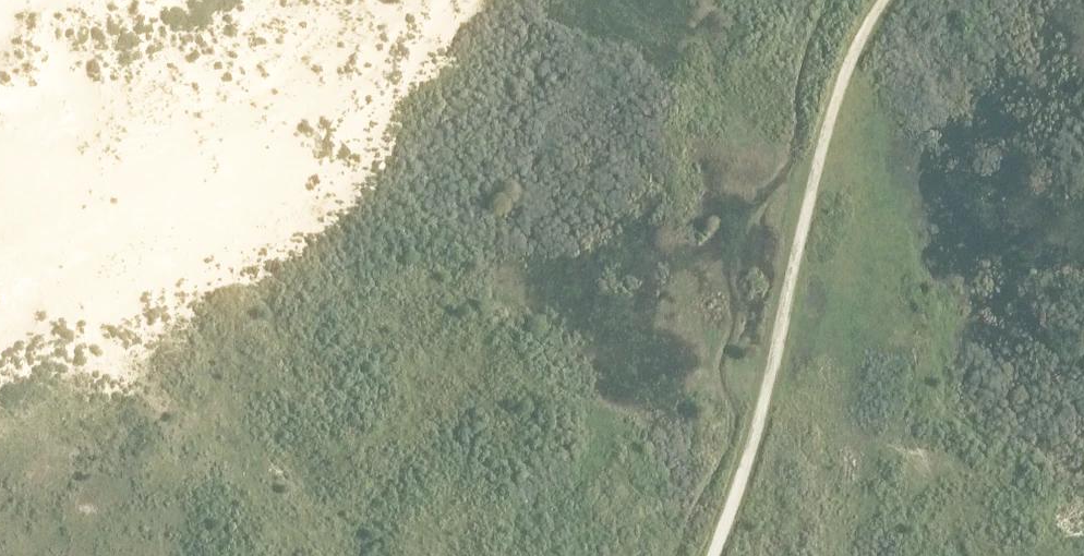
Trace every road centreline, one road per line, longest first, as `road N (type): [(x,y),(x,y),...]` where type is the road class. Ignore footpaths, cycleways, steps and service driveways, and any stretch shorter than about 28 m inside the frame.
road 1 (track): [(879,0),(866,17),(826,145),(750,454),(710,555)]

